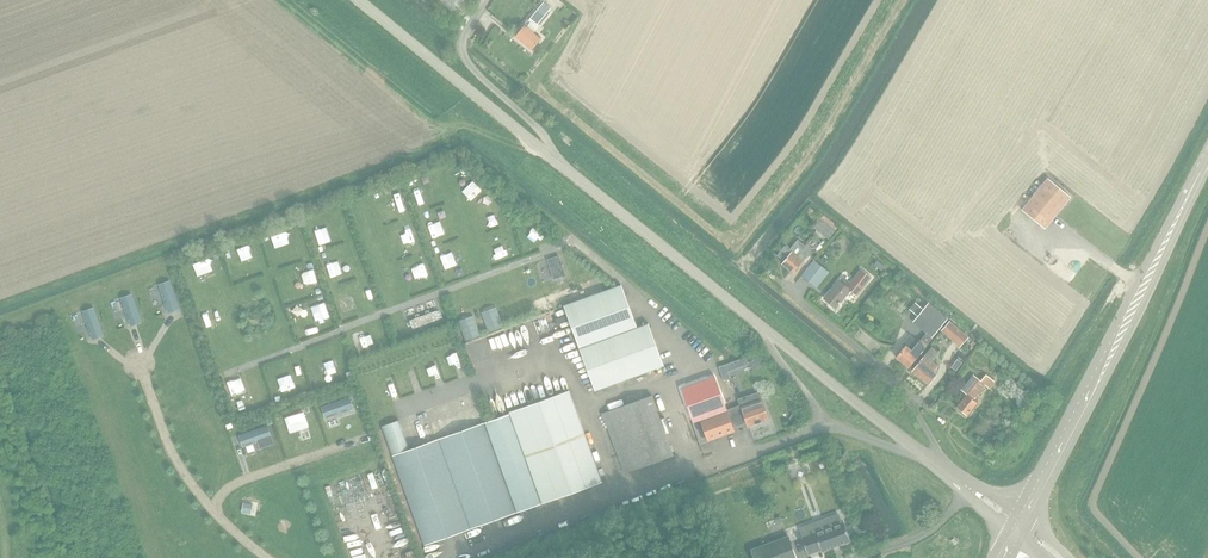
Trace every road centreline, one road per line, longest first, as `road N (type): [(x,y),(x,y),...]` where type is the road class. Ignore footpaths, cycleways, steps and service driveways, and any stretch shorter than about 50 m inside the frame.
road 1 (unclassified): [(1020,526),(550,155)]
road 2 (tertiary): [(1020,526),(1207,163)]
road 3 (unclassified): [(550,155),(357,0)]
road 4 (unclassified): [(550,155),(552,146),(463,53),(485,0)]

